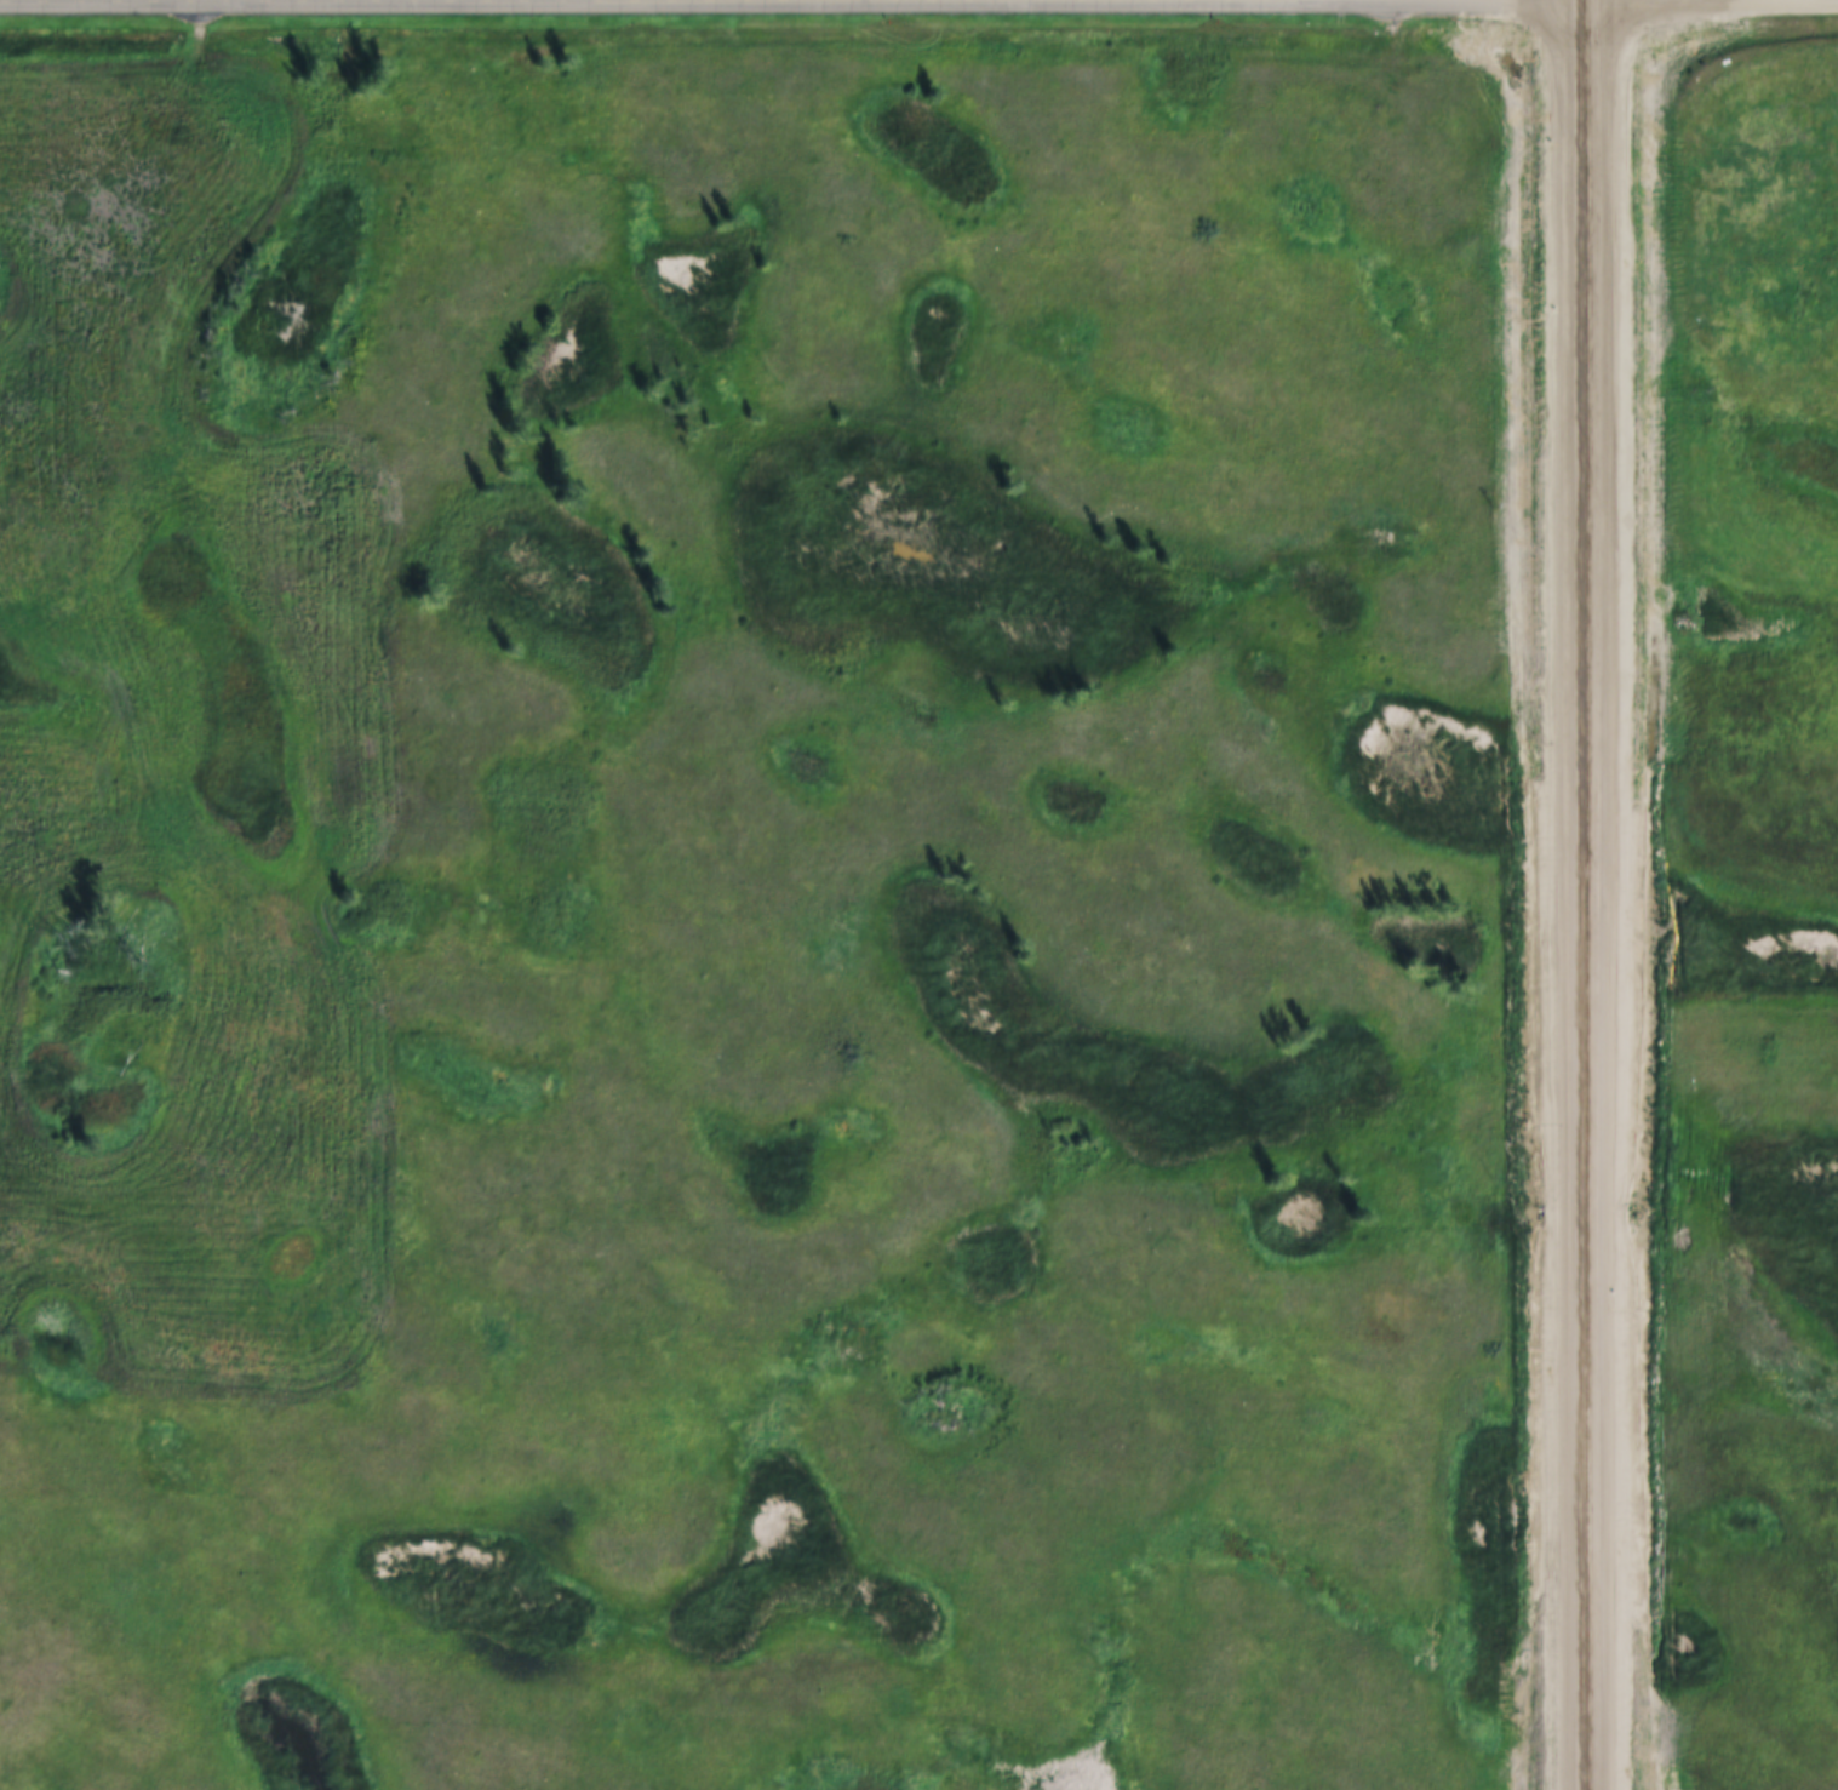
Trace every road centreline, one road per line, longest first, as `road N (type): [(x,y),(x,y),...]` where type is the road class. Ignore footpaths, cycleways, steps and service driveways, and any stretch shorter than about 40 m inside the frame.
road 1 (primary): [(1587,0),(1590,1789)]
road 2 (tertiary): [(1457,0),(0,1)]

